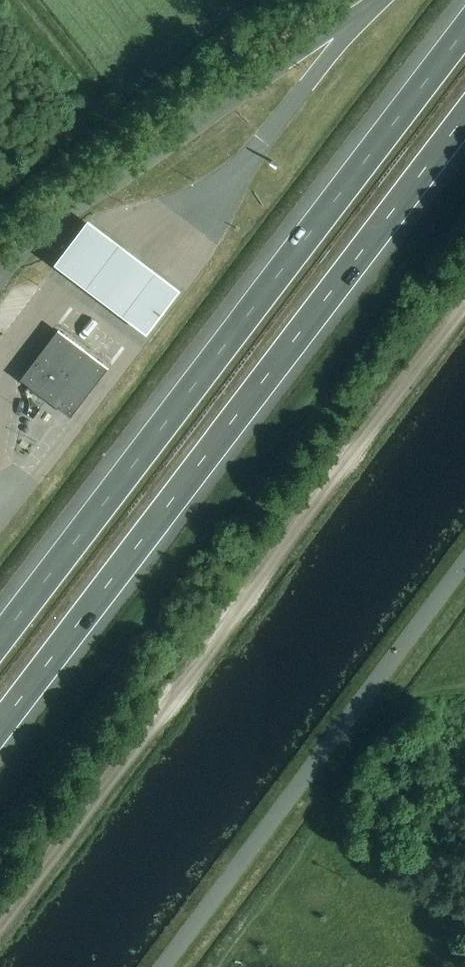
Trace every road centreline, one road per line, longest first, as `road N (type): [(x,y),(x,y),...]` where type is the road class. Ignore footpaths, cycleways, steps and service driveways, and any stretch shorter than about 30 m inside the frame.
road 1 (track): [(464,307),(0,928)]
road 2 (motorway): [(0,728),(464,117)]
road 3 (motorway): [(464,29),(0,638)]

